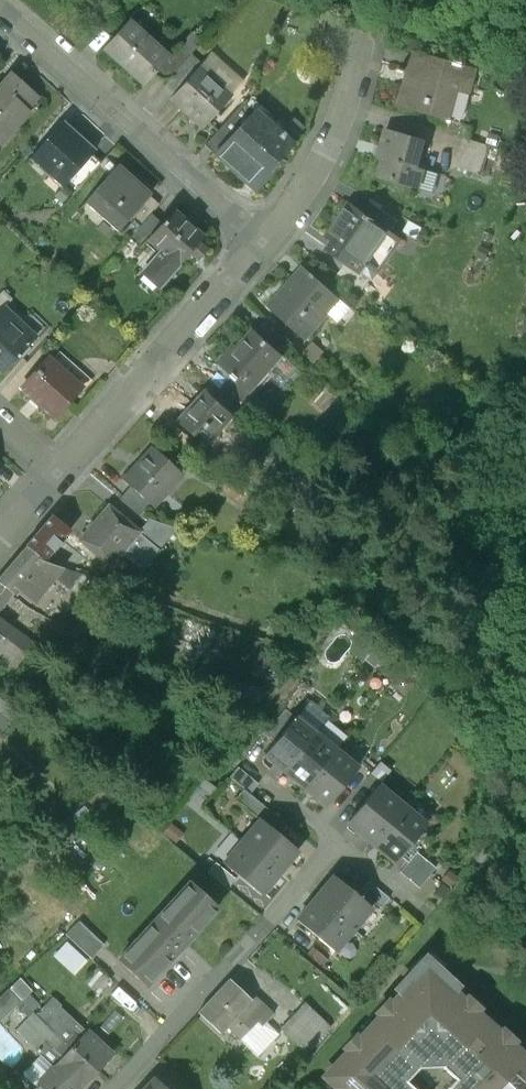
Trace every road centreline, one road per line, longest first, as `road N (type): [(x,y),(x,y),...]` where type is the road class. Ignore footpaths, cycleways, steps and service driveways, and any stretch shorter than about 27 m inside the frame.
road 1 (residential): [(265,236),(0,21)]
road 2 (residential): [(114,1088),(337,841)]
road 3 (residential): [(61,475),(265,236)]
road 4 (residential): [(265,236),(322,144),(354,46)]

